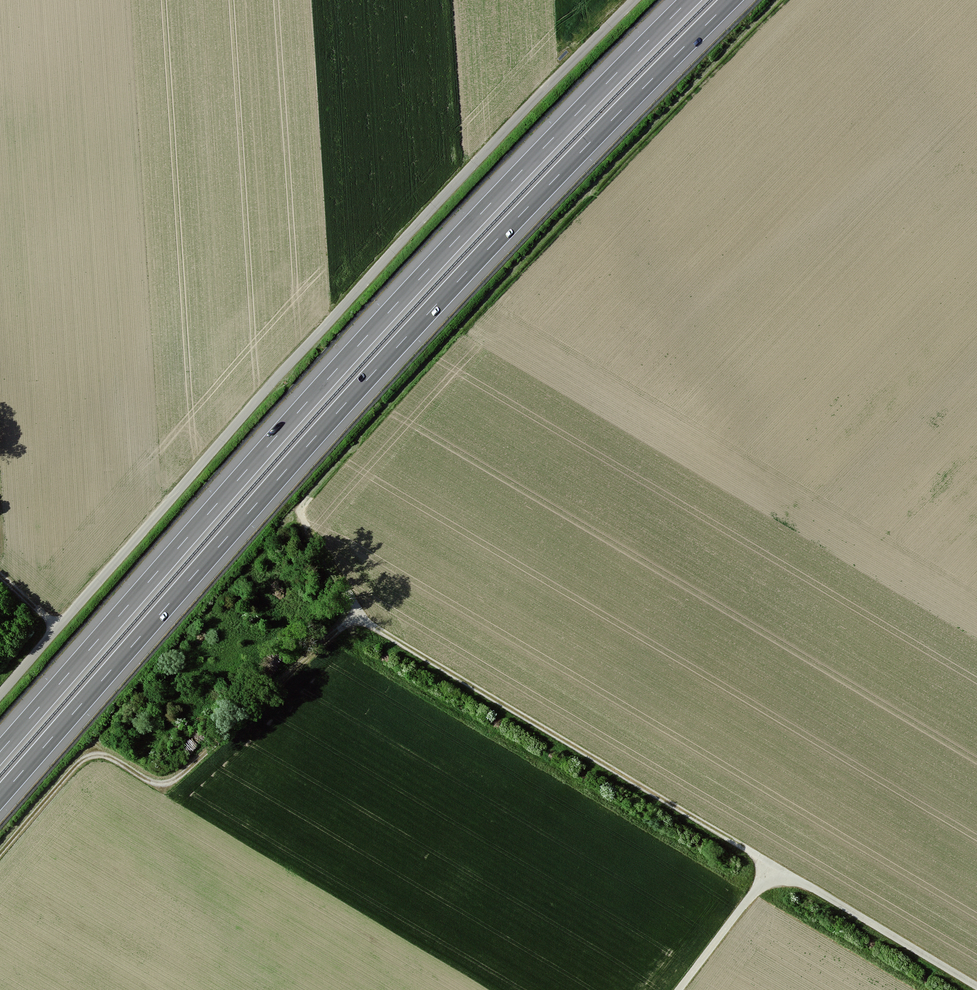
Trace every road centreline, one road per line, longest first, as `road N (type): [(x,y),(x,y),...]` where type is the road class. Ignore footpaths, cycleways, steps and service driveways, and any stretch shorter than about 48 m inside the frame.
road 1 (motorway): [(0,797),(376,369),(731,0)]
road 2 (motorway): [(689,0),(354,349),(0,752)]
road 3 (track): [(0,694),(293,360),(635,0)]
road 4 (track): [(310,497),(304,522),(367,621),(774,865)]
road 5 (track): [(0,853),(90,756),(109,757),(151,781),(175,779),(360,614)]
road 6 (track): [(976,986),(774,865),(678,989)]

